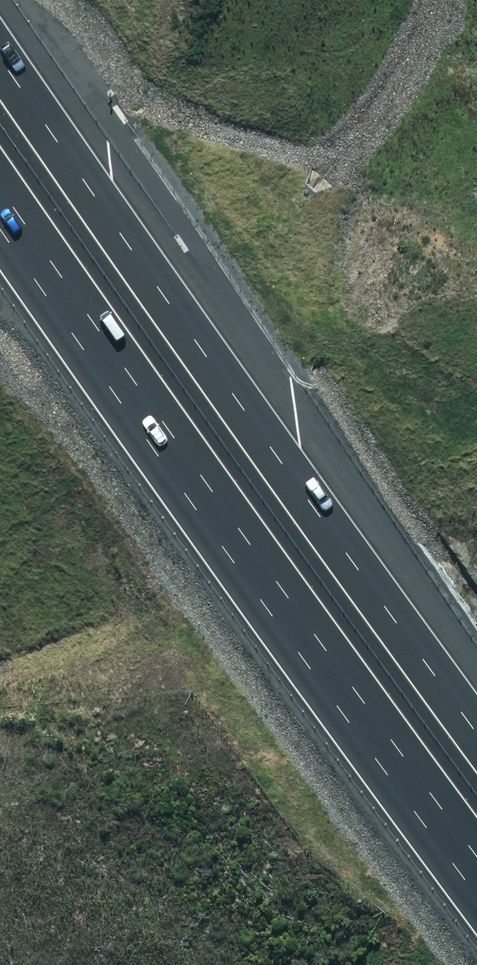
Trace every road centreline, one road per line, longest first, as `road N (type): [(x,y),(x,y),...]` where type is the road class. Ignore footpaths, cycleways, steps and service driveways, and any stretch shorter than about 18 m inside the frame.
road 1 (motorway): [(0,37),(328,517),(476,716)]
road 2 (motorway): [(476,843),(0,192)]

